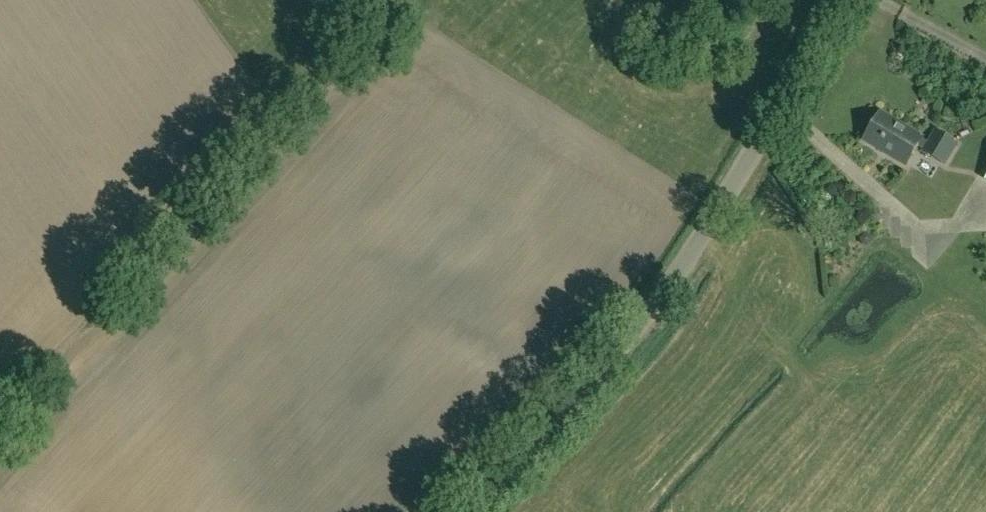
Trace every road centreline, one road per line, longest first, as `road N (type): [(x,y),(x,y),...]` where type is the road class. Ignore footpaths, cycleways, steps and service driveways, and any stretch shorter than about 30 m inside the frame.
road 1 (unclassified): [(469,511),(676,284),(851,0)]

